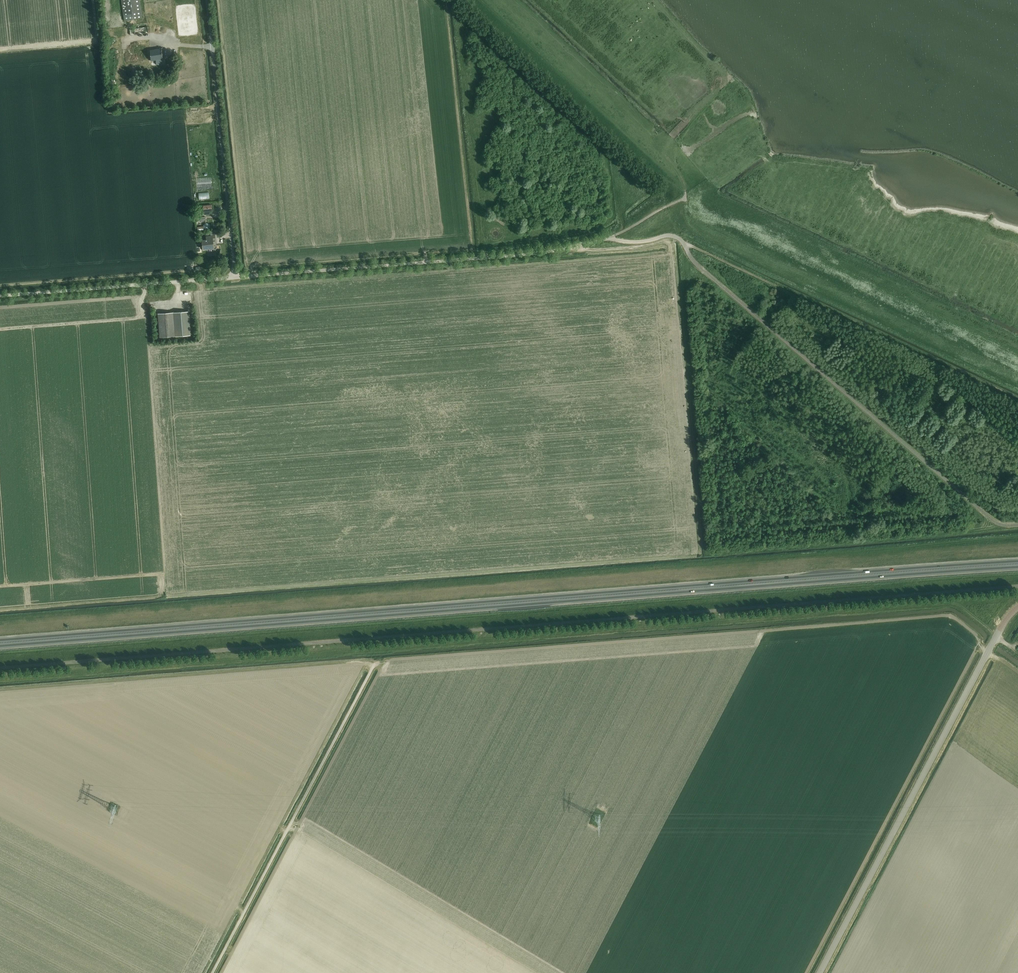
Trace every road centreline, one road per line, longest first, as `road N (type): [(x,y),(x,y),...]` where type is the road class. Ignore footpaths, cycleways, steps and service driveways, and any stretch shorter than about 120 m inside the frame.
road 1 (trunk): [(0,646),(1017,567)]
road 2 (trunk): [(1017,562),(0,641)]
road 3 (track): [(684,199),(704,223),(1017,373)]
road 4 (tertiary): [(821,972),(995,638)]
road 5 (unclassified): [(236,278),(518,255),(608,238)]
road 6 (track): [(685,245),(1017,399)]
road 7 (track): [(212,972),(373,667)]
road 8 (track): [(684,199),(679,175),(485,0)]
road 9 (unclassified): [(236,278),(206,0)]
road 10 (unclassified): [(0,296),(236,278)]

